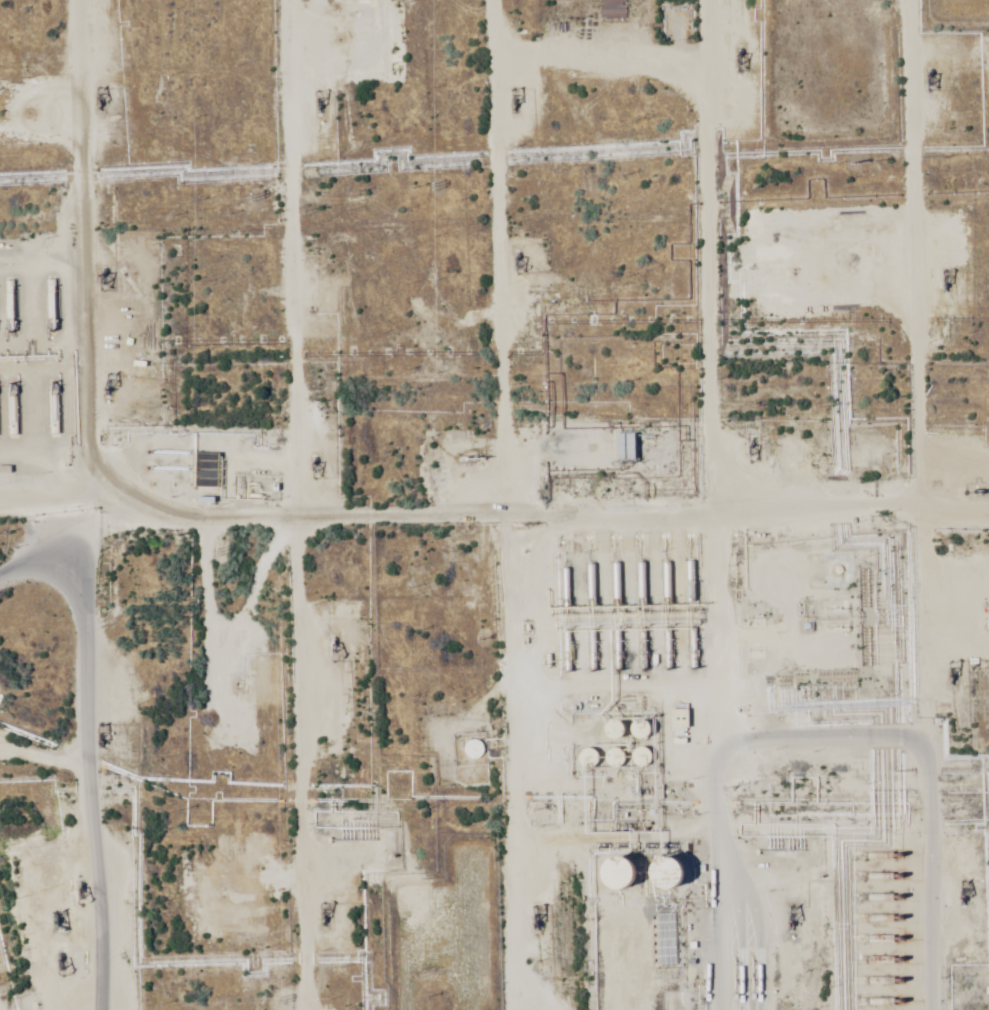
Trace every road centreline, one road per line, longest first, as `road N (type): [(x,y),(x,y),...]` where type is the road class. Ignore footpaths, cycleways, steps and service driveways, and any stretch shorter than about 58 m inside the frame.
road 1 (track): [(269,0),(248,368),(288,531),(306,1009)]
road 2 (track): [(708,1009),(677,532),(664,0)]
road 3 (track): [(926,1009),(895,0)]
road 4 (track): [(473,0),(503,1009)]
road 5 (track): [(988,539),(0,529)]
road 6 (track): [(89,531),(59,368),(74,0)]
road 7 (residential): [(96,1009),(89,531)]
road 8 (track): [(248,368),(0,367)]

